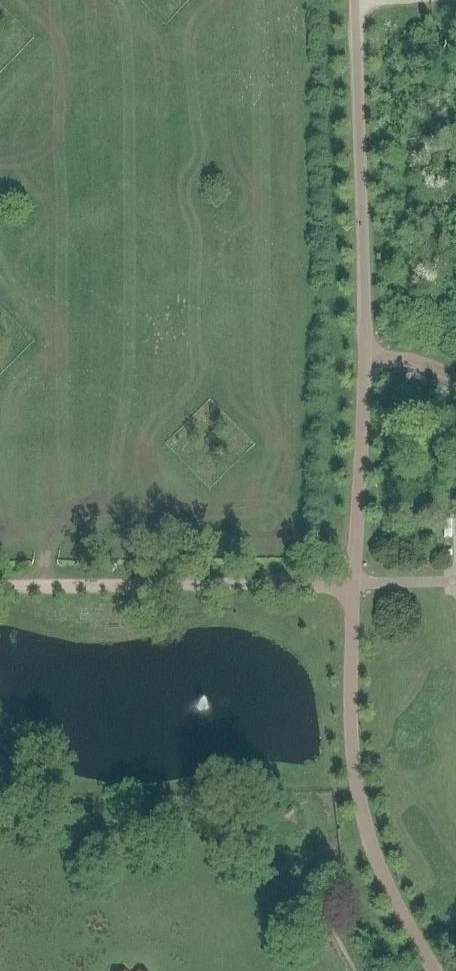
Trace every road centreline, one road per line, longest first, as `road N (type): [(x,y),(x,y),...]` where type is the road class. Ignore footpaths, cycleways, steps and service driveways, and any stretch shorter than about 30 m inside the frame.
road 1 (track): [(0,588),(354,583)]

